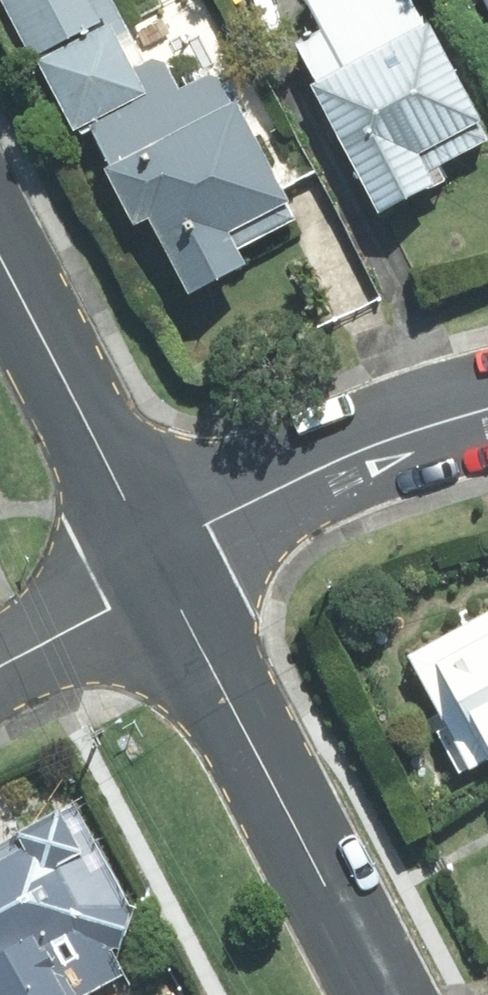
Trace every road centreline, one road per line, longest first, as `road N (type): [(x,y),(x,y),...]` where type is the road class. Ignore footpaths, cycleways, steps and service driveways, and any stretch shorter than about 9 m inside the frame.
road 1 (residential): [(382,994),(163,572)]
road 2 (residential): [(487,413),(364,451),(260,505),(163,572)]
road 3 (residential): [(163,572),(0,256)]
road 4 (residential): [(163,572),(0,667)]

